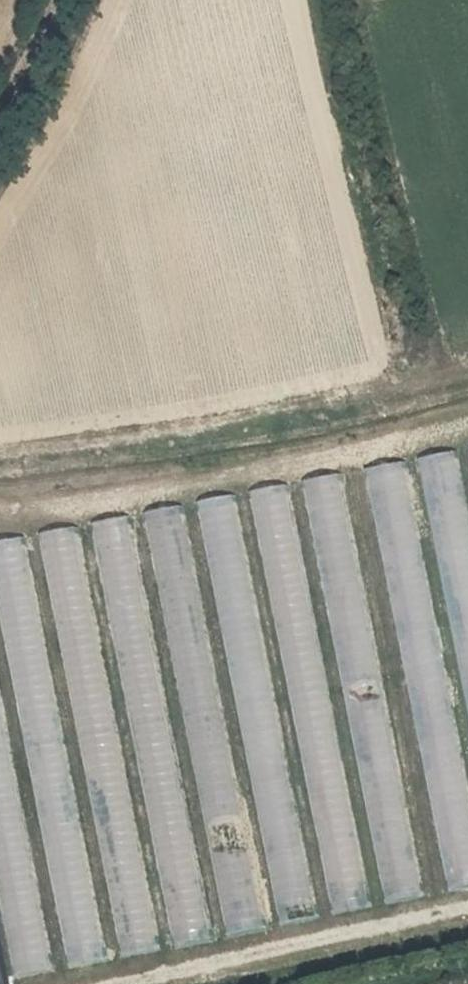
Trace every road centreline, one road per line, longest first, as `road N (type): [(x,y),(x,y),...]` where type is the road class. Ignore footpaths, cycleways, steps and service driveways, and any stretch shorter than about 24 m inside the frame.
road 1 (track): [(121,983),(467,907)]
road 2 (residential): [(67,0),(0,135)]

